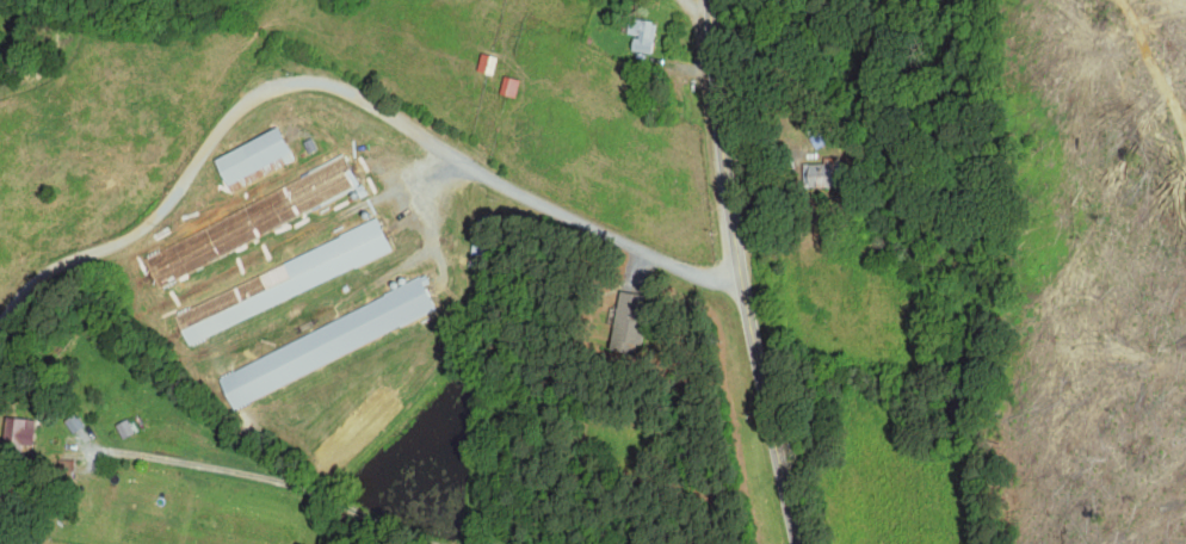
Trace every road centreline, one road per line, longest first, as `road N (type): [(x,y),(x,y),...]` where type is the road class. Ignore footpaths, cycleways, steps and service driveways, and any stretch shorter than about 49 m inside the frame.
road 1 (residential): [(747,305),(384,110),(316,97),(261,107),(221,131),(129,239),(0,351)]
road 2 (tertiary): [(797,543),(736,245),(712,0)]
road 3 (residential): [(434,543),(184,462),(42,432)]

